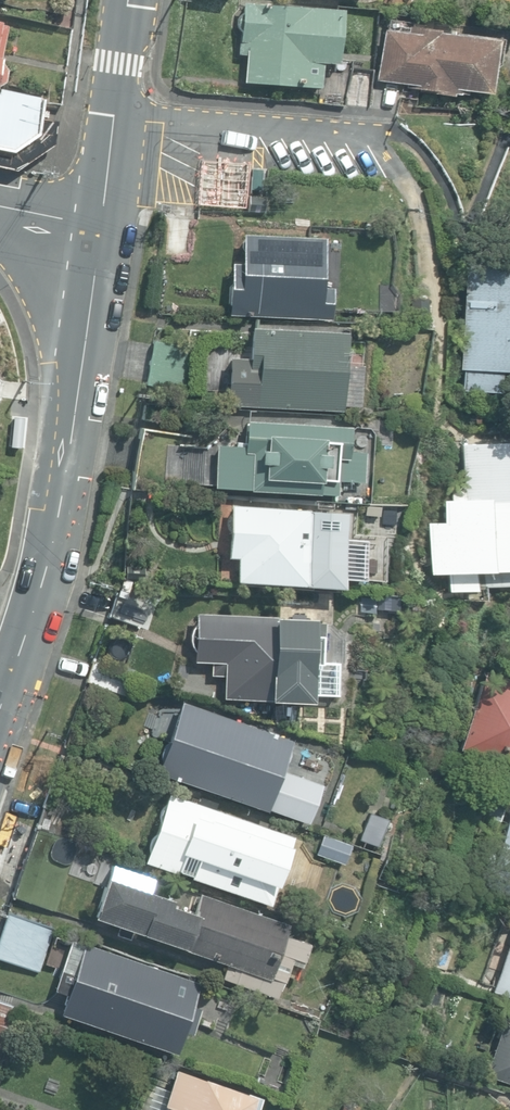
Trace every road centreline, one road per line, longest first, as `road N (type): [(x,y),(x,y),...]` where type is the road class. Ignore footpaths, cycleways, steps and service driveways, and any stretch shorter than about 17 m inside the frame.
road 1 (tertiary): [(99,226),(37,609),(0,715)]
road 2 (residential): [(114,122),(351,144)]
road 3 (tertiary): [(129,0),(114,122)]

